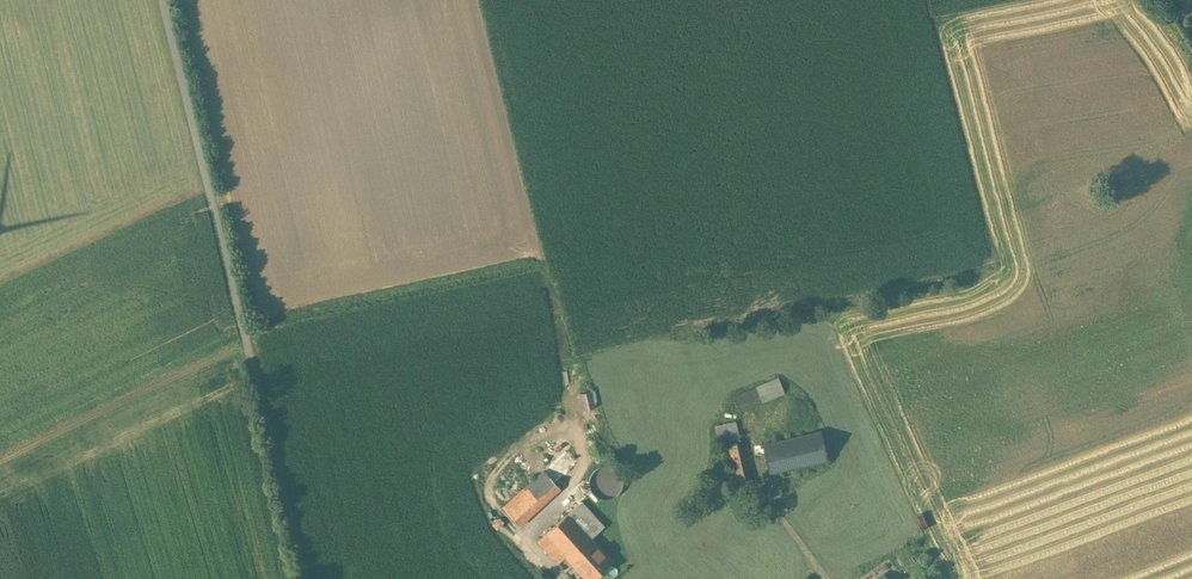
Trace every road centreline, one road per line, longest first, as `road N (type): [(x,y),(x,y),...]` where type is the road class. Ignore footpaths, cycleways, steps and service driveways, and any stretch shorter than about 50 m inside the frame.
road 1 (unclassified): [(164,0),(307,578)]

